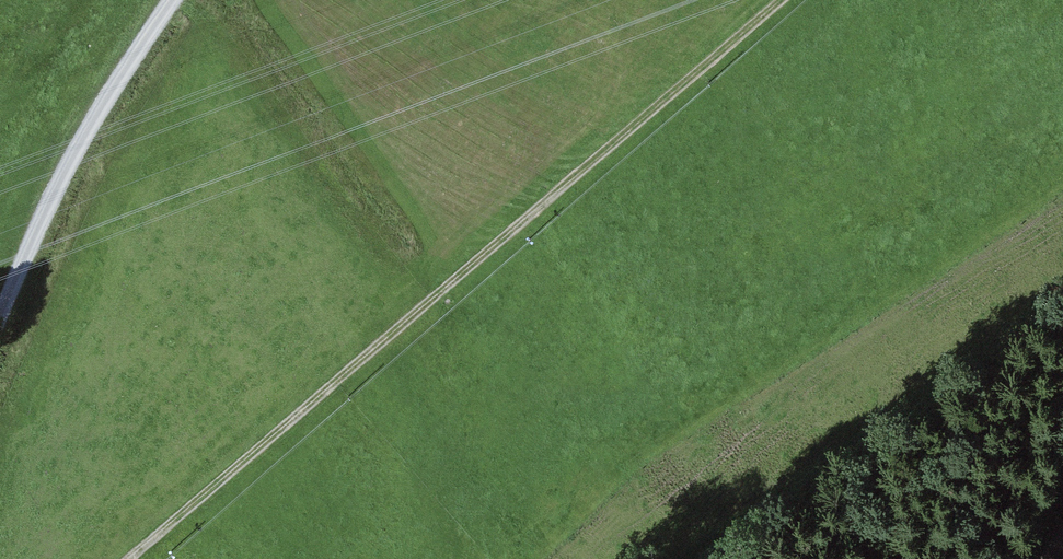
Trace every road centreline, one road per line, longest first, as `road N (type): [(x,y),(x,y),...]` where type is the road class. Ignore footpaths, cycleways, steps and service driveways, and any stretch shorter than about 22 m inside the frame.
road 1 (track): [(126,558),(777,0)]
road 2 (unclassified): [(0,327),(93,122),(174,0)]

